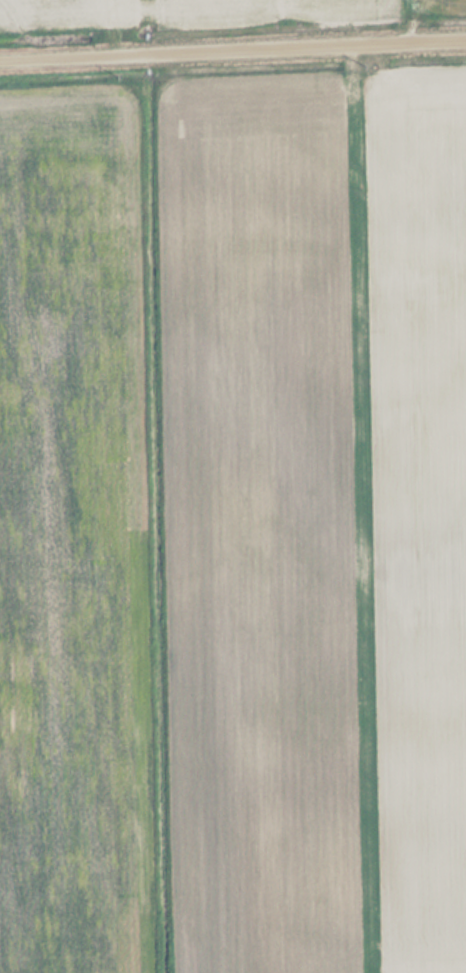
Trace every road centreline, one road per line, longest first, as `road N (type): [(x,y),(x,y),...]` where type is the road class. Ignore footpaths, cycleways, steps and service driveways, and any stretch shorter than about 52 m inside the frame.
road 1 (residential): [(465,38),(0,58)]

